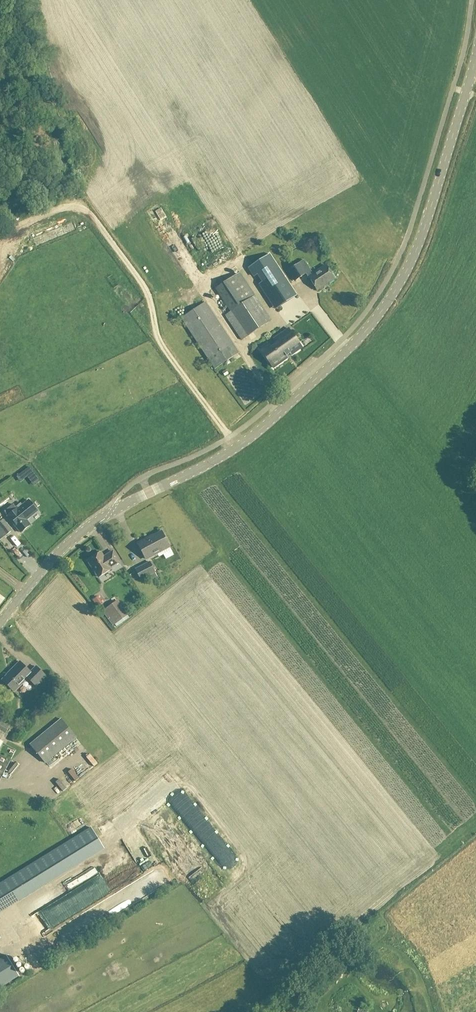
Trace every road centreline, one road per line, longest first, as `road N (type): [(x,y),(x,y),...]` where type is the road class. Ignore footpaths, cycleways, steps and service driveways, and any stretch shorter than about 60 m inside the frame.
road 1 (tertiary): [(0,626),(45,567),(99,519),(219,460),(347,353),(394,294),(415,252),(475,55)]

